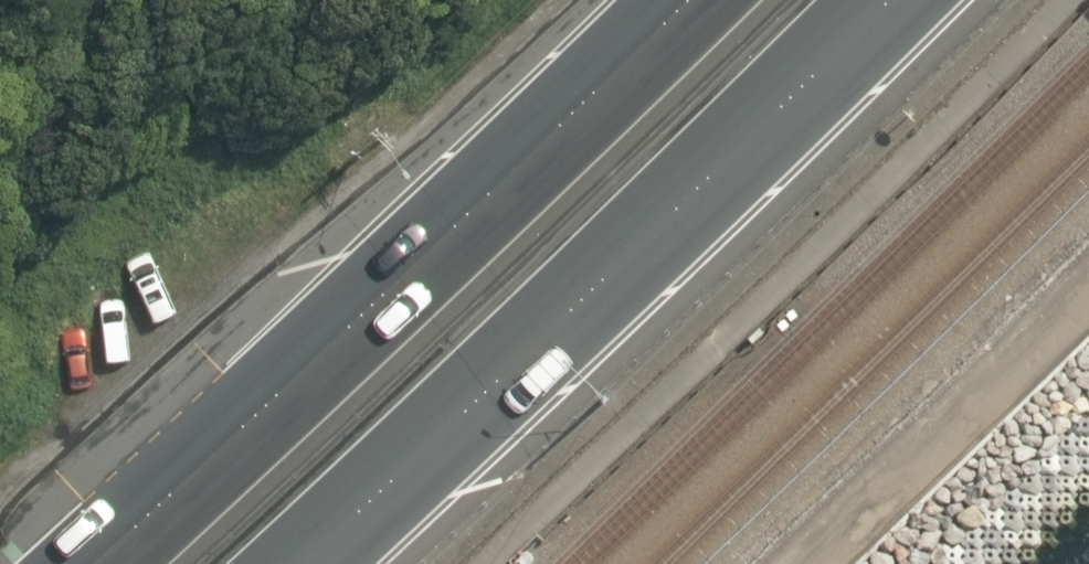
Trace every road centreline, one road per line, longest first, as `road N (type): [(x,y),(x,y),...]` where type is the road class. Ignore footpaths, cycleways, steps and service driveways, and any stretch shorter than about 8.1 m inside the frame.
road 1 (trunk): [(936,0),(369,563)]
road 2 (trunk): [(194,563),(757,0)]

